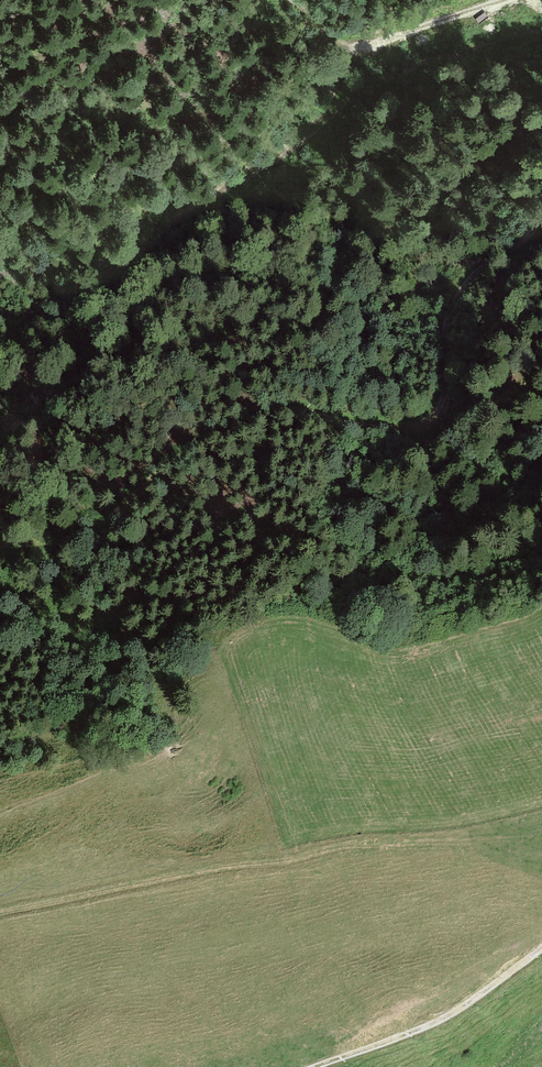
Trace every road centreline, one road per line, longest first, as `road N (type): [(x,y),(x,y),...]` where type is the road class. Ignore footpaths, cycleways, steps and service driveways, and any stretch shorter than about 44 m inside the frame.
road 1 (track): [(0,546),(96,535),(182,452),(267,411),(300,407),(345,421),(424,425),(442,412),(450,388),(448,312),(463,282),(541,216)]
road 2 (track): [(316,1066),(462,1006),(541,945)]
road 3 (track): [(380,47),(509,0)]

